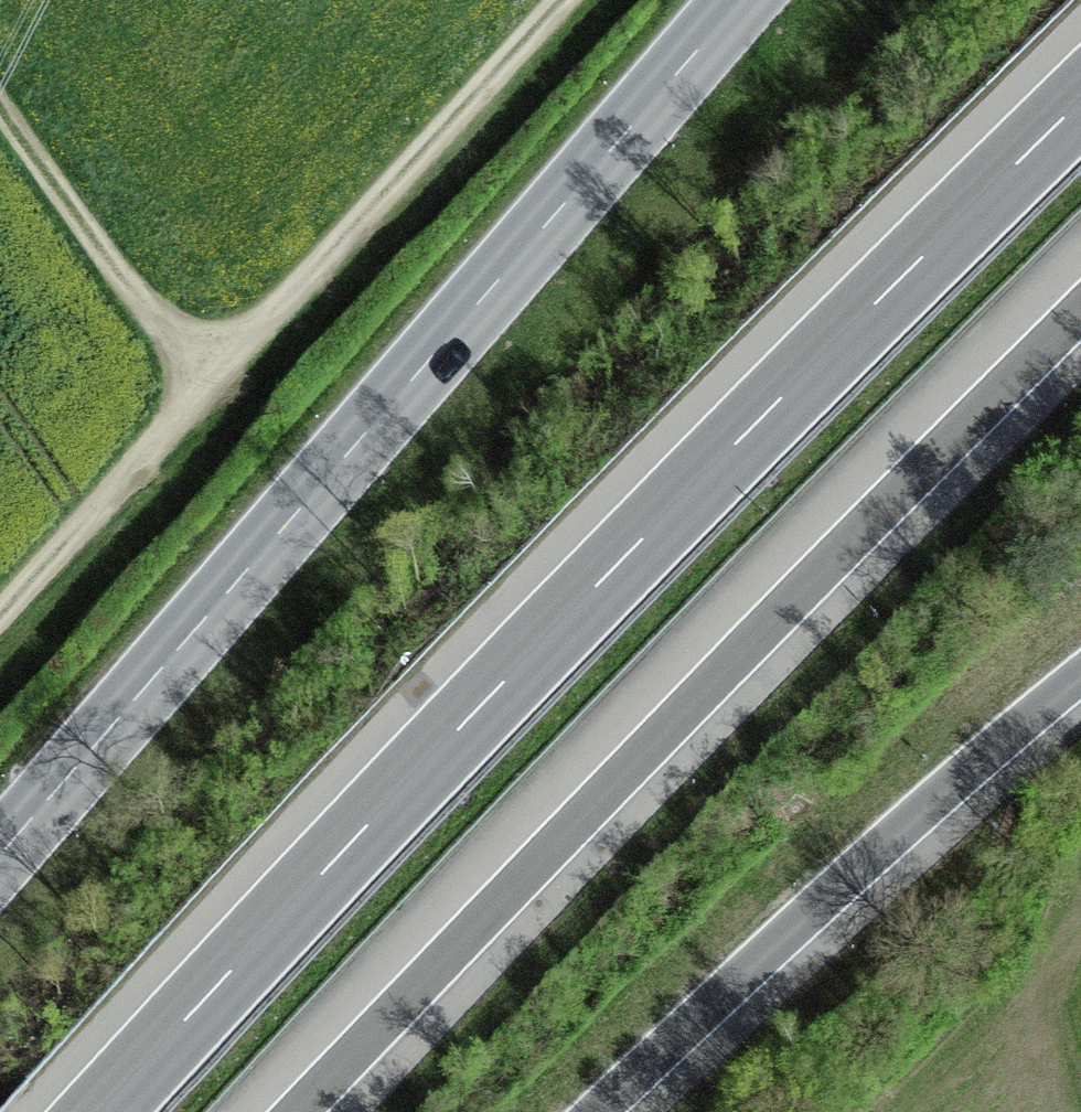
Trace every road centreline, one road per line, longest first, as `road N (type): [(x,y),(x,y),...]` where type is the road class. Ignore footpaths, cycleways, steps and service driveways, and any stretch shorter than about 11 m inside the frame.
road 1 (motorway): [(1080,106),(585,605),(107,1111)]
road 2 (tertiary): [(0,855),(742,0)]
road 3 (track): [(0,612),(564,0)]
road 4 (motorway): [(303,1111),(821,574)]
road 5 (motorway): [(605,1111),(1080,689)]
road 6 (trunk): [(821,574),(1080,318)]
road 7 (track): [(0,107),(137,293),(217,373)]

